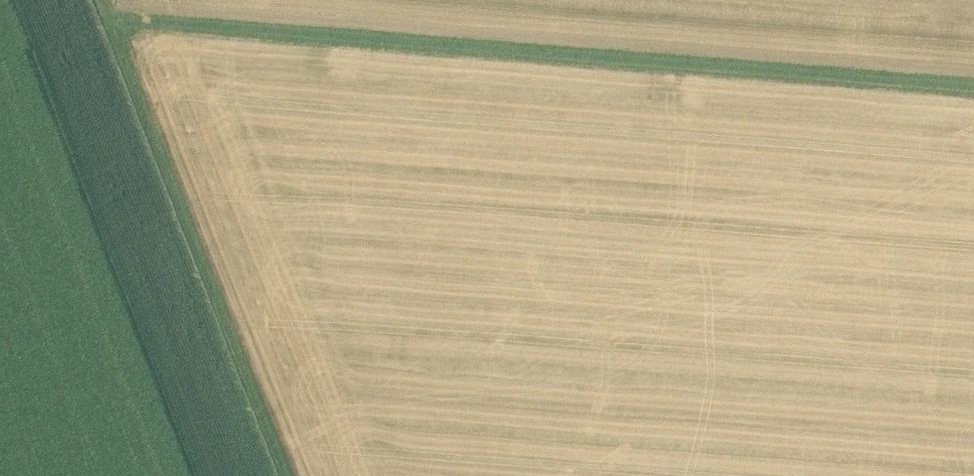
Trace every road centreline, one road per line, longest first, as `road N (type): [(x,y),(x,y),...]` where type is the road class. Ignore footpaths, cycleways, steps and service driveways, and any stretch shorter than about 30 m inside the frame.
road 1 (track): [(126,53),(165,49),(973,103)]
road 2 (track): [(104,0),(294,475)]

